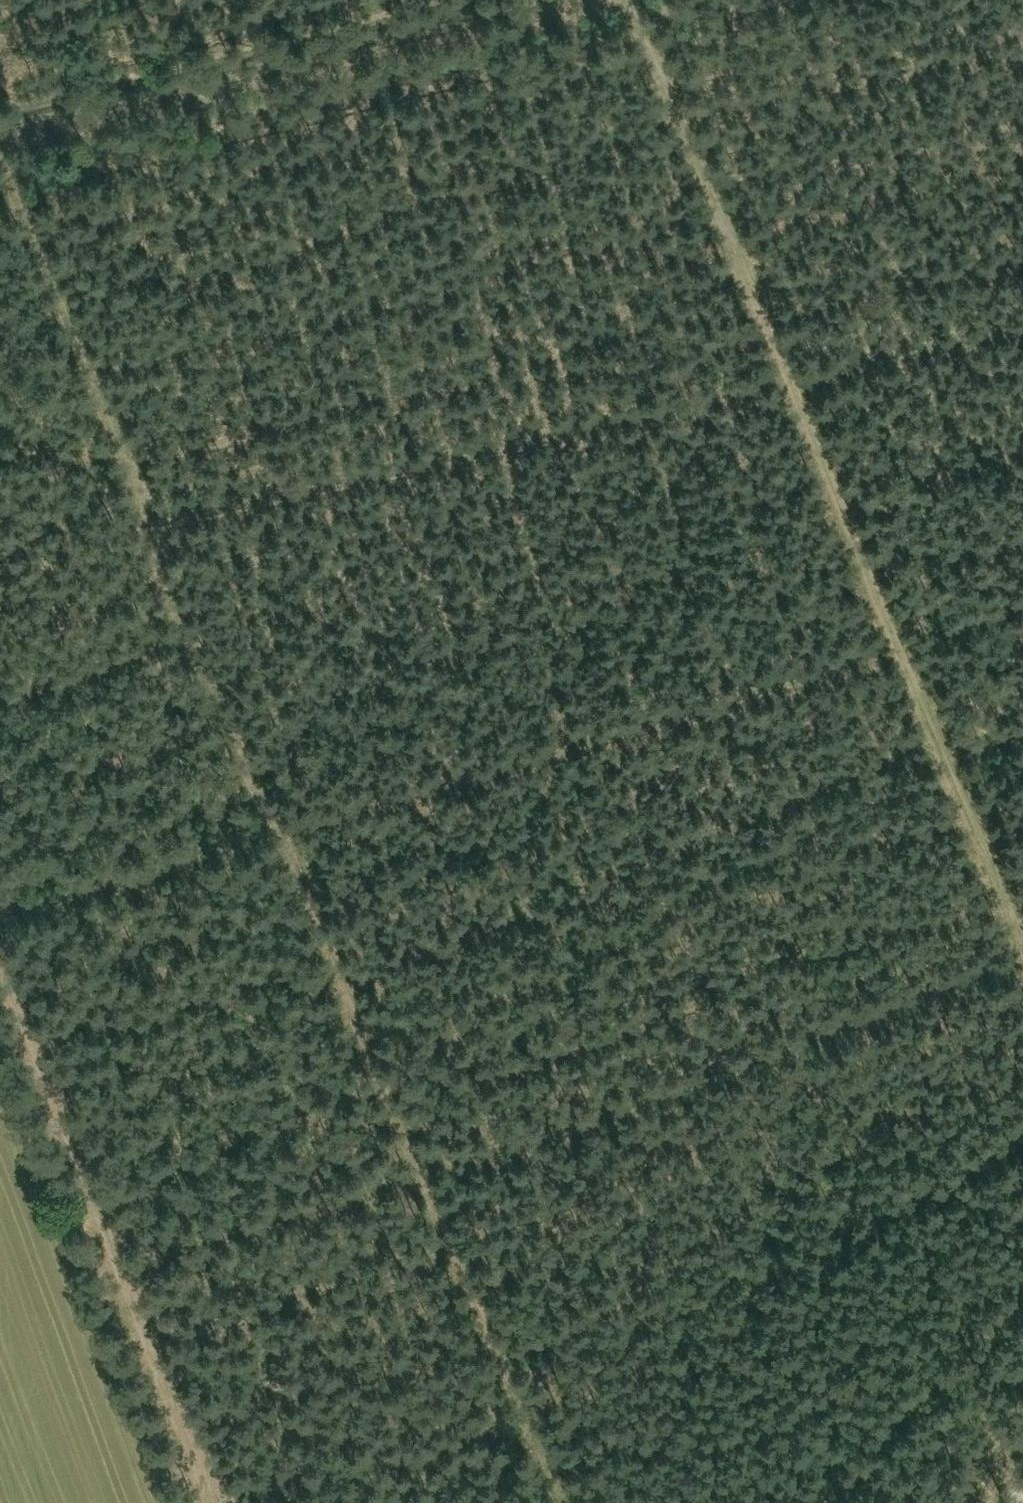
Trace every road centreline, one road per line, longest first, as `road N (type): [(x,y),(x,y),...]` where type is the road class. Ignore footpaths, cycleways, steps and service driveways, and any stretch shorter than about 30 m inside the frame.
road 1 (track): [(419,1176),(0,128)]
road 2 (track): [(642,0),(954,753),(1022,948)]
road 3 (track): [(1022,955),(419,1176),(555,1502)]
road 4 (track): [(796,382),(153,505)]
road 5 (track): [(901,625),(550,739),(277,812)]
road 6 (track): [(222,1502),(0,960)]
road 7 (track): [(0,121),(540,0)]
road 8 (track): [(796,382),(1022,335)]
road 9 (track): [(1022,1414),(930,1502)]

